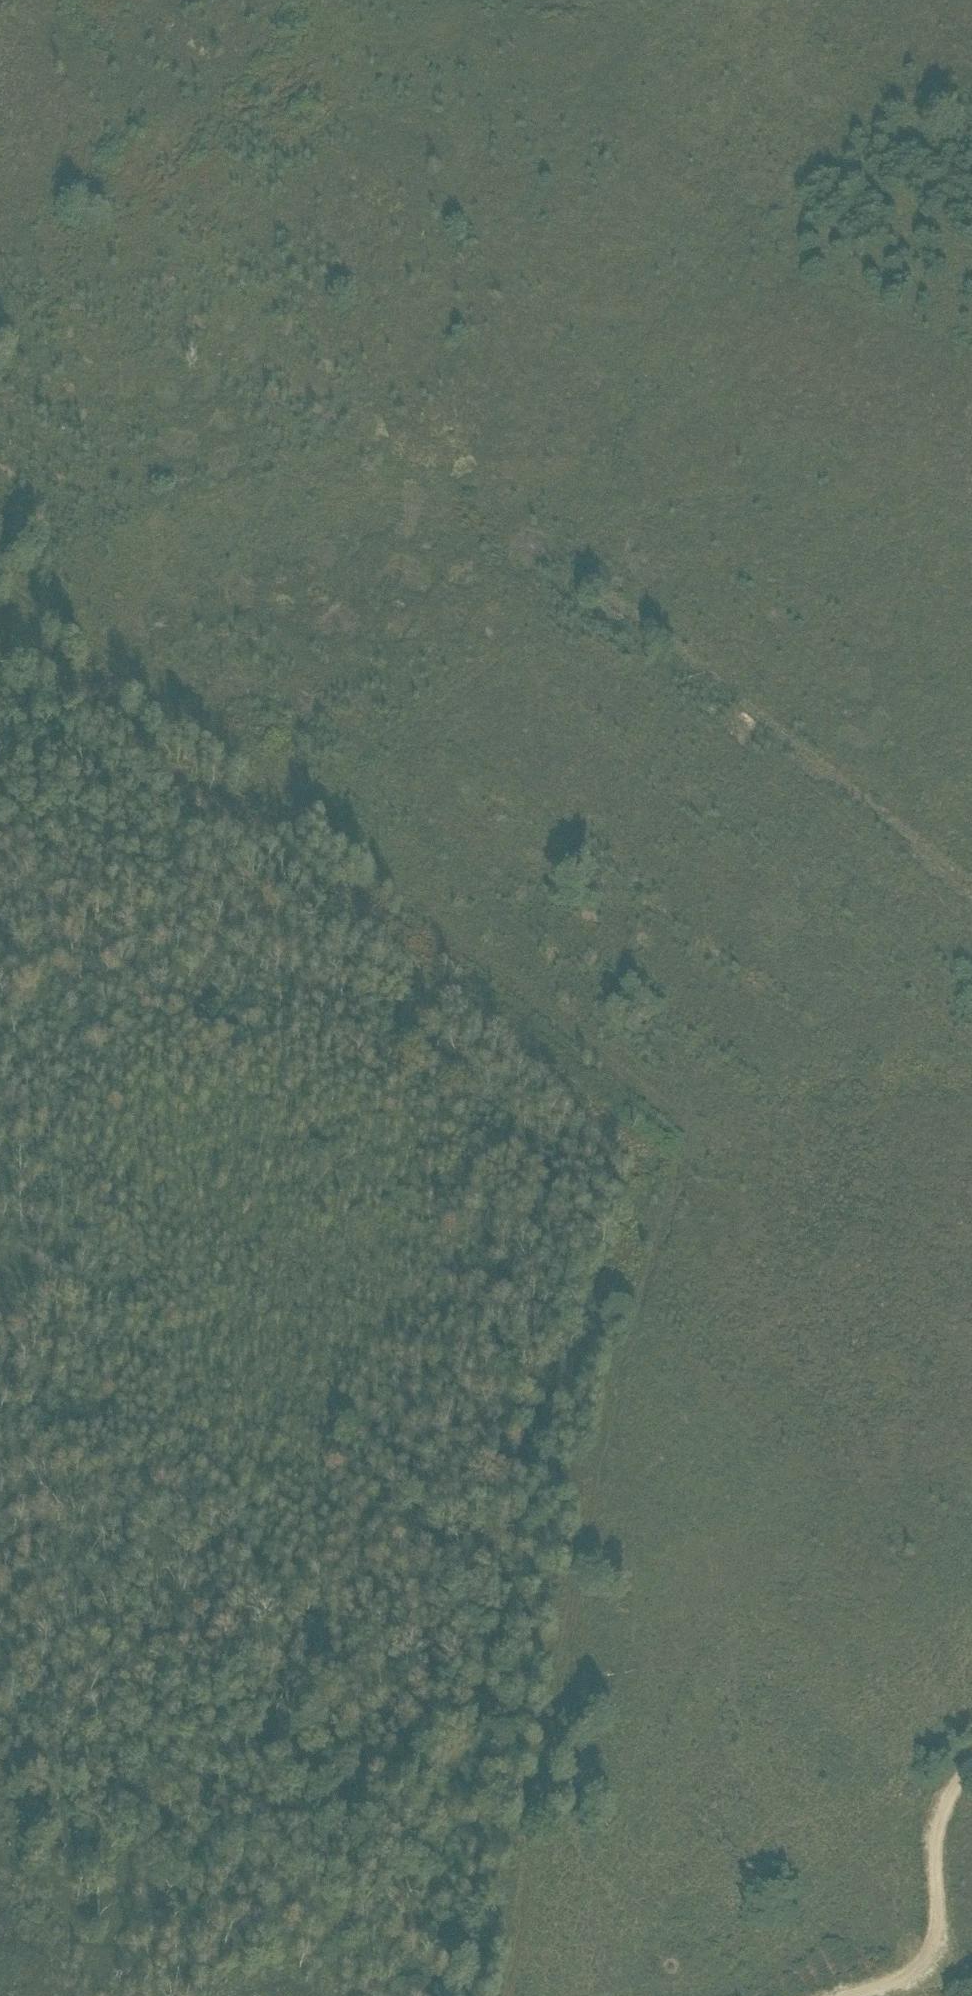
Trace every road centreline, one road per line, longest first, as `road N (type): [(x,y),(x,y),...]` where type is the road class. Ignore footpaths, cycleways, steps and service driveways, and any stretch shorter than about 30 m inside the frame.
road 1 (track): [(971,1767),(939,1822),(937,1922),(925,1958),(899,1983),(853,1995)]

